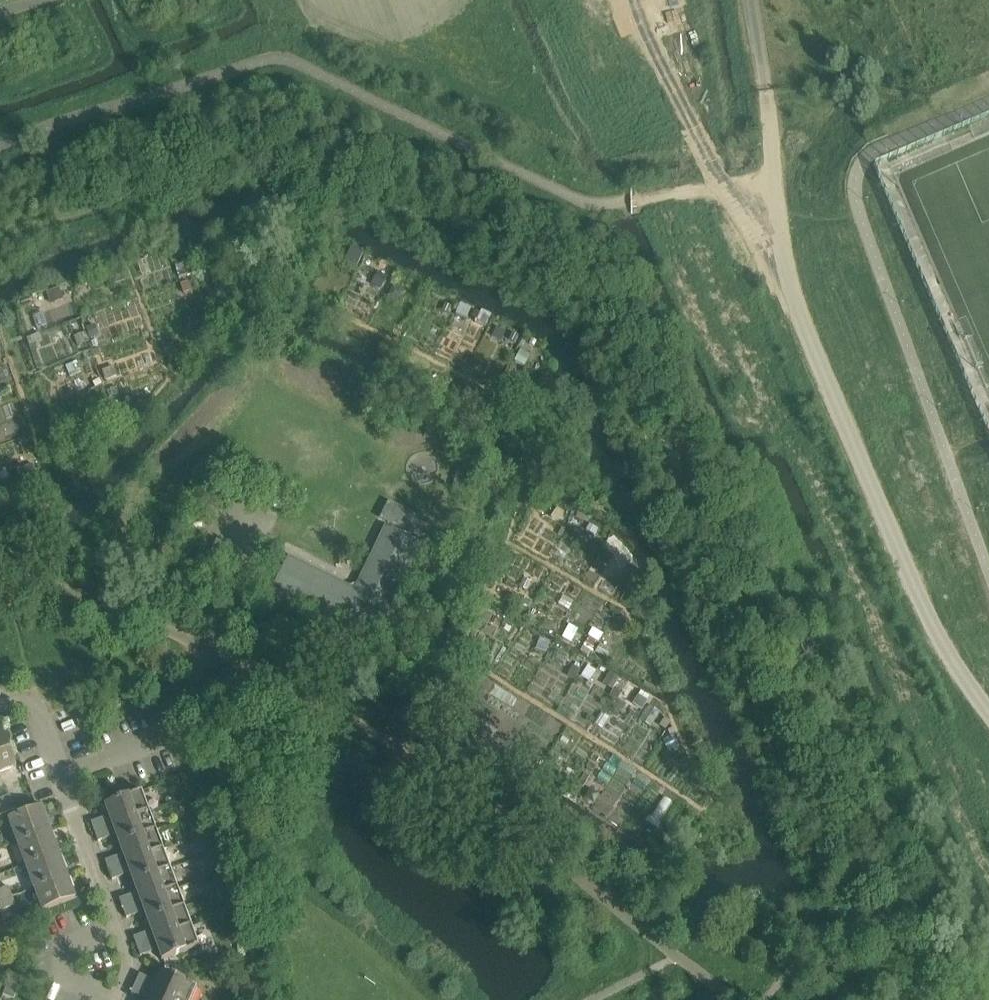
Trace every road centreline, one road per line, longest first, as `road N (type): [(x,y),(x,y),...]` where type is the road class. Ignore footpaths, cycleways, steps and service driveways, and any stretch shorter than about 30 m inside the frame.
road 1 (residential): [(115,999),(127,956),(60,777),(29,699),(0,709)]
road 2 (motorway): [(915,0),(988,171)]

